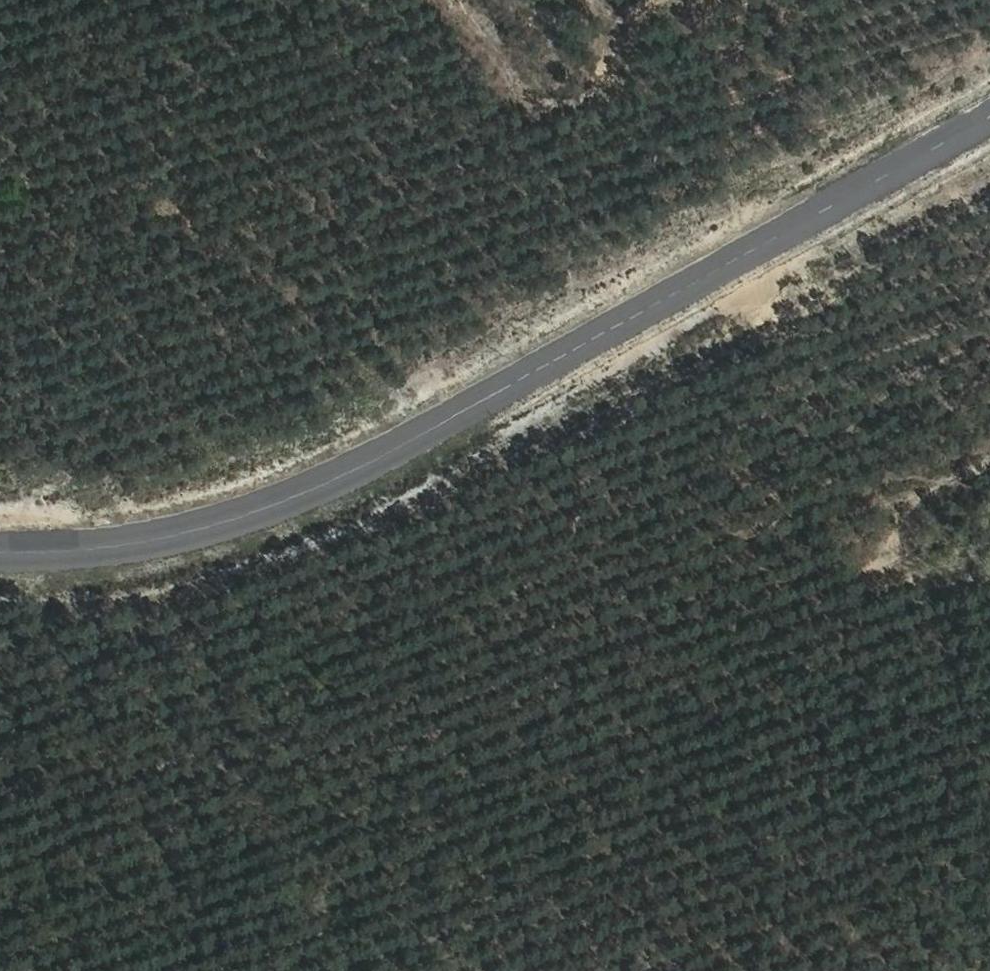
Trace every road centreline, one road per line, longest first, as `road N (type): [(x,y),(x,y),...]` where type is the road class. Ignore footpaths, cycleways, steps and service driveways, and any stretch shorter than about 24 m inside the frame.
road 1 (unclassified): [(0,550),(57,552),(175,535),(298,495),(989,119)]

